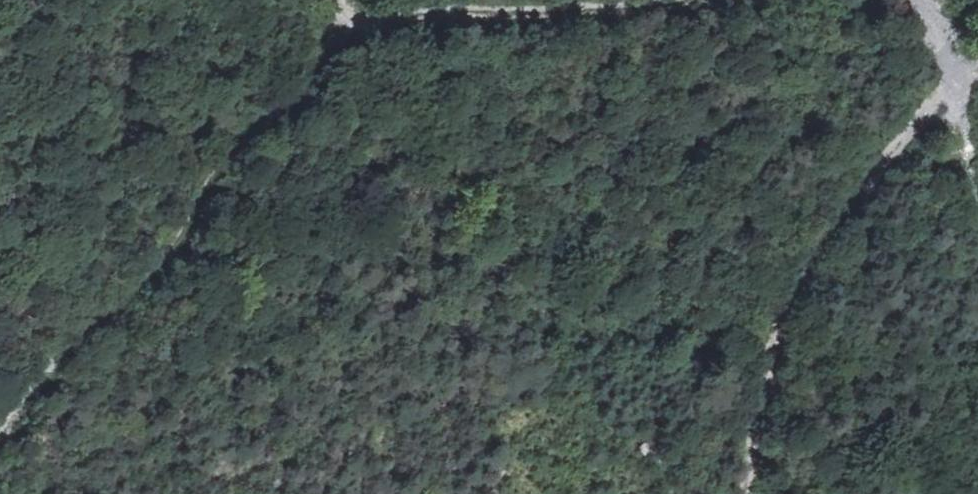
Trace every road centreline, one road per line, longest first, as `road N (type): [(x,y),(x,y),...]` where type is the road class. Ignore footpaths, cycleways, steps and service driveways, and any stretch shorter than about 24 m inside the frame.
road 1 (track): [(348,14),(295,105),(248,126),(171,247),(0,426)]
road 2 (track): [(744,493),(762,384),(800,281),(896,145),(977,70)]
road 3 (track): [(679,0),(624,9),(348,14)]

